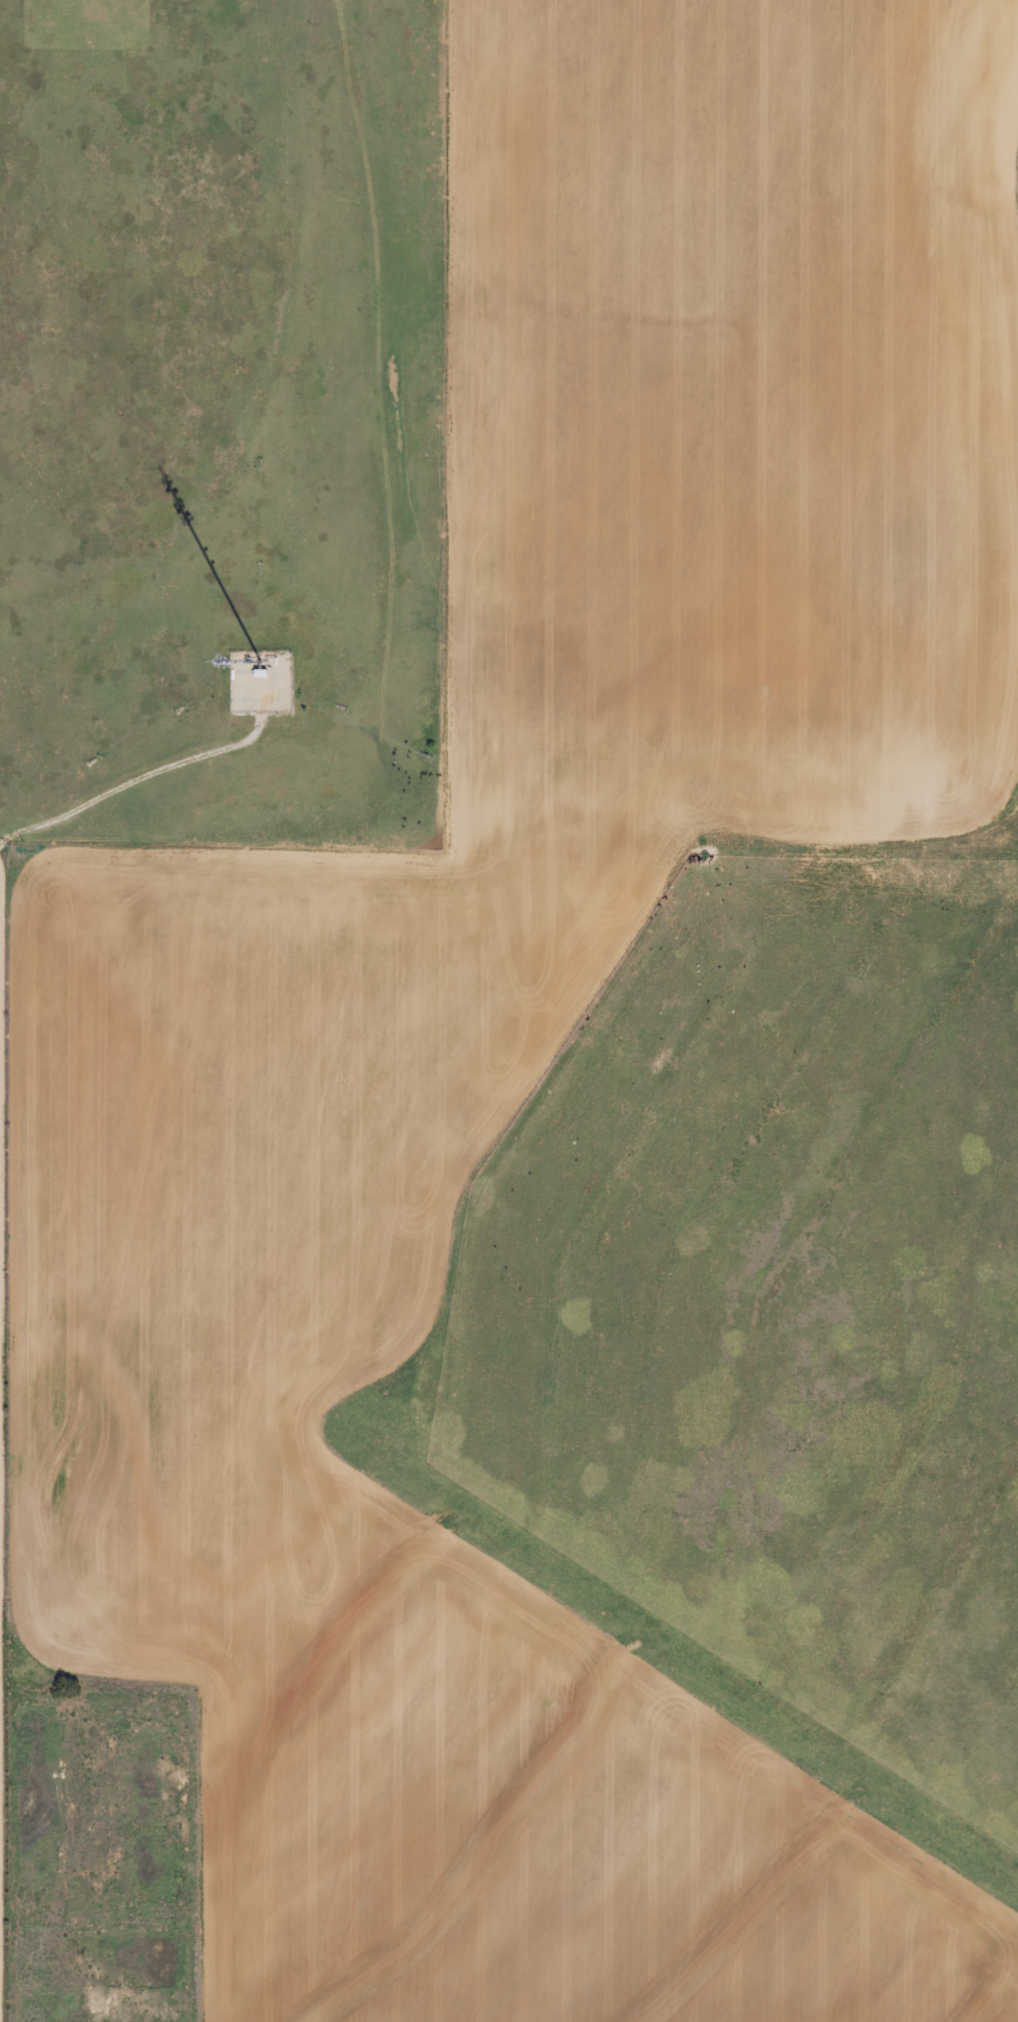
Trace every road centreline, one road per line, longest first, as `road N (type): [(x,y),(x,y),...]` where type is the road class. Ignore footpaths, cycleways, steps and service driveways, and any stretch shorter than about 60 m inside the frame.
road 1 (residential): [(0,2021),(0,866)]

